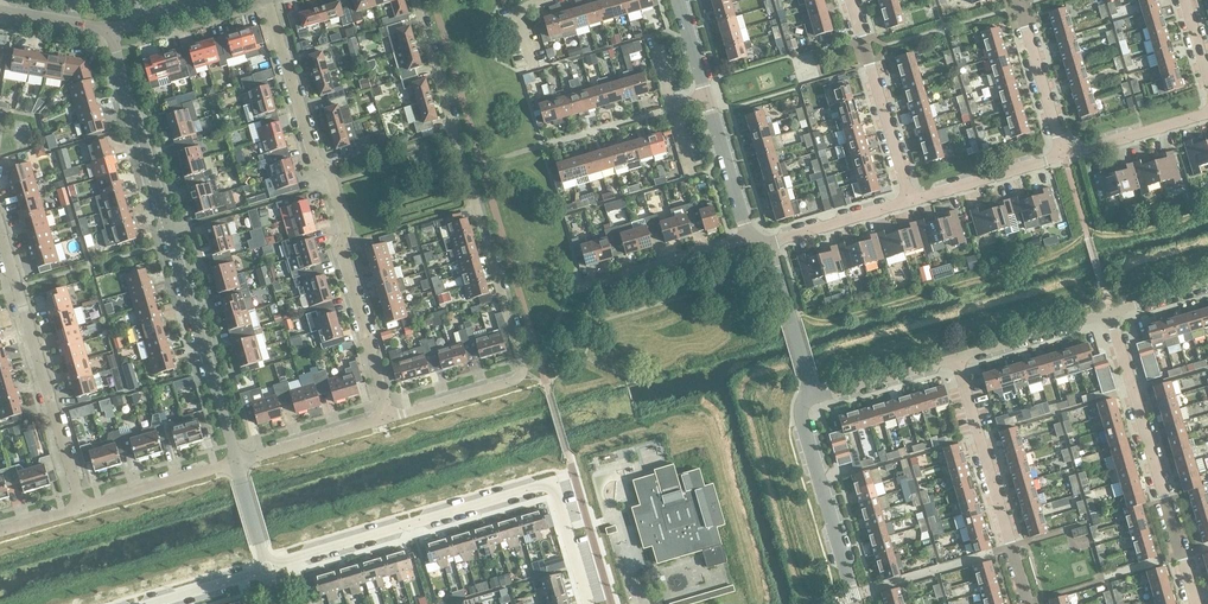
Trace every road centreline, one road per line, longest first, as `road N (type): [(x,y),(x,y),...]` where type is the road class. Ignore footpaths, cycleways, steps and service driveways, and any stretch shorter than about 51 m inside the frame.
road 1 (residential): [(392,414),(526,375),(416,0)]
road 2 (residential): [(238,463),(114,33)]
road 3 (residential): [(392,414),(343,254),(348,234),(330,172),(314,159),(271,0)]
road 4 (residential): [(1197,603),(1110,312)]
road 5 (residential): [(555,489),(269,568)]
road 6 (residential): [(0,233),(83,510)]
road 7 (residential): [(1026,603),(953,355)]
road 8 (residential): [(857,603),(801,414),(810,397)]
road 9 (residential): [(912,205),(852,0)]
road 10 (residential): [(579,285),(753,240)]
road 11 (residential): [(1067,159),(1021,0)]
road 12 (residential): [(953,355),(1110,312)]
road 13 (residential): [(238,463),(83,510)]
road 14 (residential): [(912,205),(1067,159)]
road 15 (residential): [(238,463),(392,414)]
road 16 (residential): [(810,397),(768,247)]
road 17 (residential): [(768,247),(912,205)]
road 18 (residential): [(753,240),(710,97)]
road 19 (residential): [(810,397),(953,355)]
road 20 (residential): [(1067,159),(1207,117)]
road 21 (residential): [(148,603),(269,568)]

